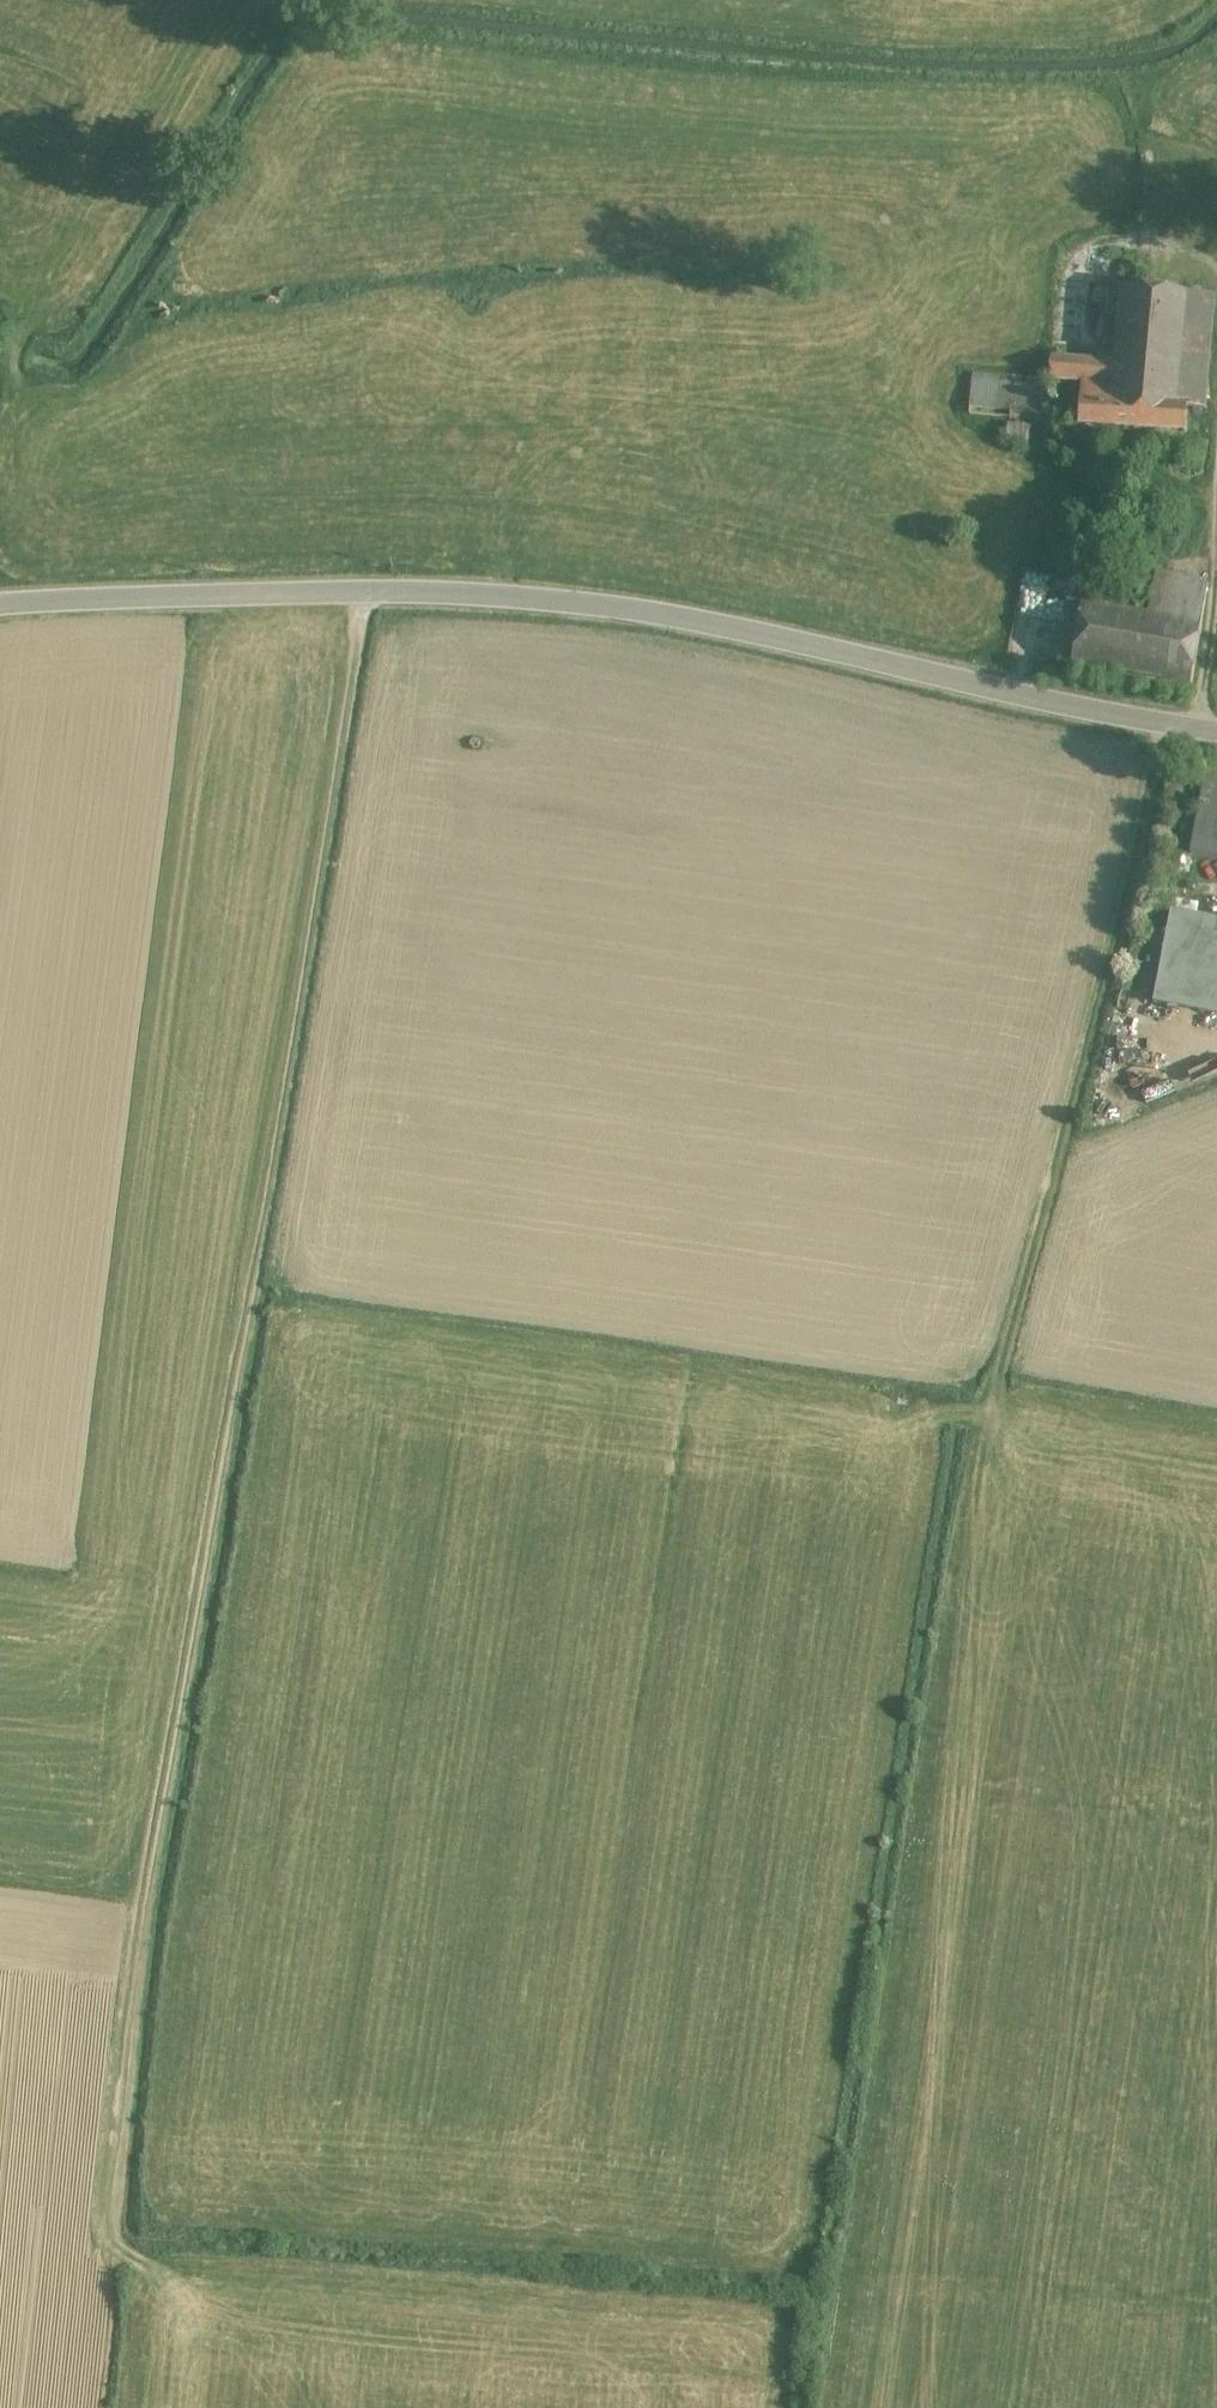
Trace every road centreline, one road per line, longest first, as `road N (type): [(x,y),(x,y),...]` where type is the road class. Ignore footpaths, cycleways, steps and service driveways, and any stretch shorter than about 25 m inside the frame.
road 1 (unclassified): [(0,602),(395,590),(558,604),(1216,732)]

